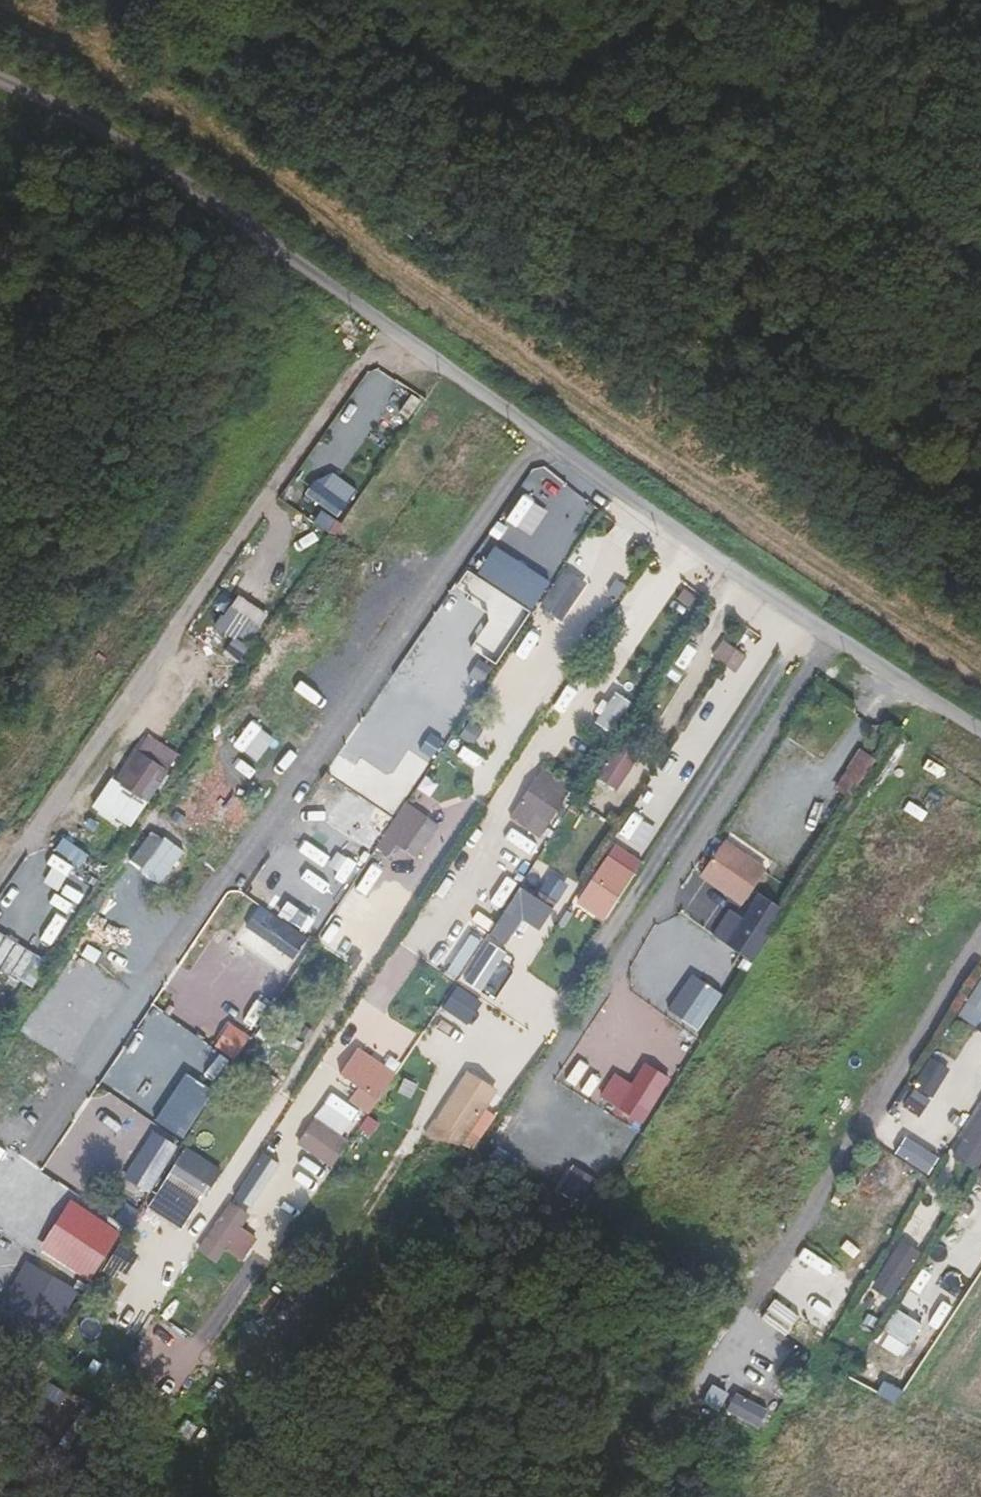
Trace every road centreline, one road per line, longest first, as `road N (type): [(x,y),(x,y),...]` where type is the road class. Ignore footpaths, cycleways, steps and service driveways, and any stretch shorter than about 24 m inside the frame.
road 1 (track): [(0,15),(63,41),(716,498),(980,671)]
road 2 (unclassified): [(387,322),(0,882)]
road 3 (unclassified): [(387,322),(810,618)]
road 4 (unclassified): [(0,82),(163,172),(387,322)]
road 5 (unclassified): [(810,618),(569,995)]
road 6 (unclassified): [(810,618),(980,733)]

